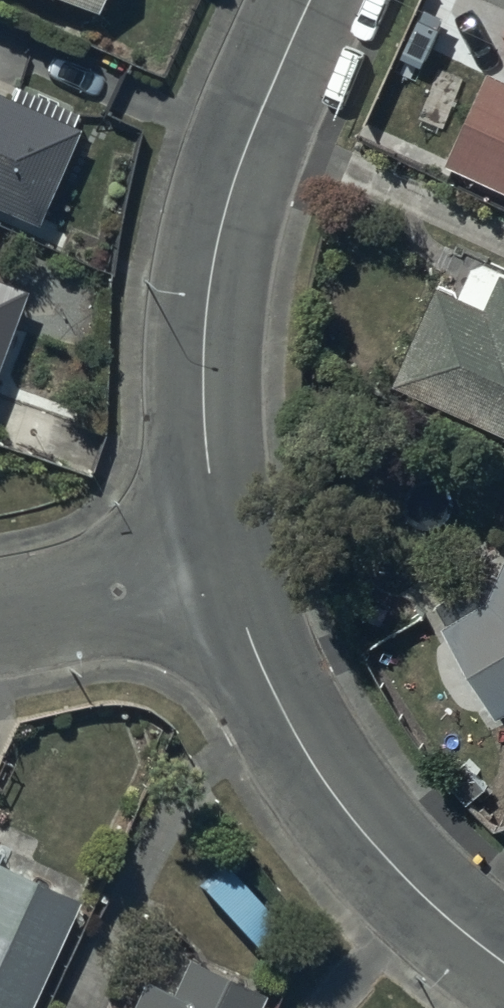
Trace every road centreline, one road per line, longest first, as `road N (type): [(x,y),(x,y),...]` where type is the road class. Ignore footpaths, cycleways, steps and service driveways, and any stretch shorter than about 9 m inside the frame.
road 1 (tertiary): [(314,0),(275,75),(235,196),(213,300),(213,405),(233,547)]
road 2 (tertiary): [(233,547),(293,712),(360,814),(446,910),(503,955)]
road 3 (residential): [(233,547),(84,601),(0,621)]

